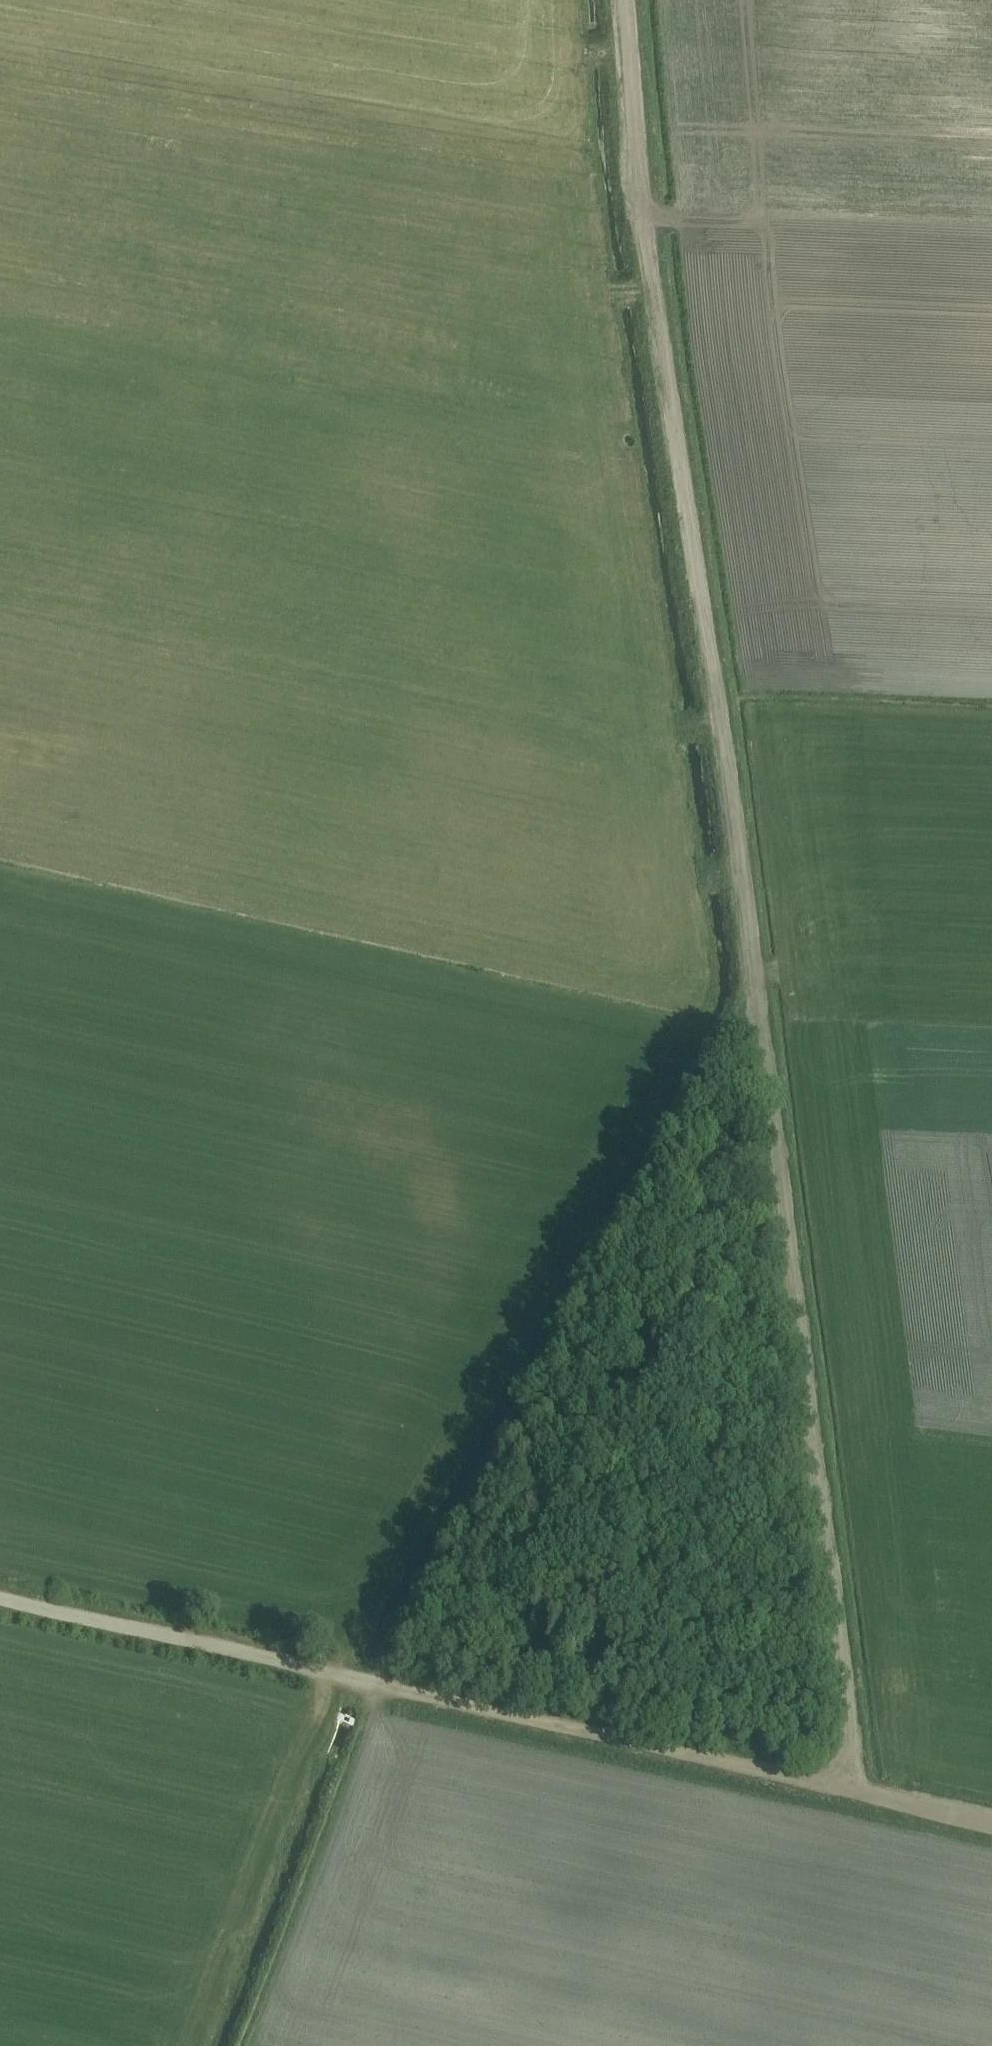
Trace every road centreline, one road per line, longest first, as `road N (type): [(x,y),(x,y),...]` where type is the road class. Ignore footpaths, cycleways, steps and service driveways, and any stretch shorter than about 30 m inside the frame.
road 1 (track): [(850,1788),(757,995),(634,142),(621,0)]
road 2 (track): [(0,1599),(850,1788)]
road 3 (track): [(991,1820),(850,1788)]

